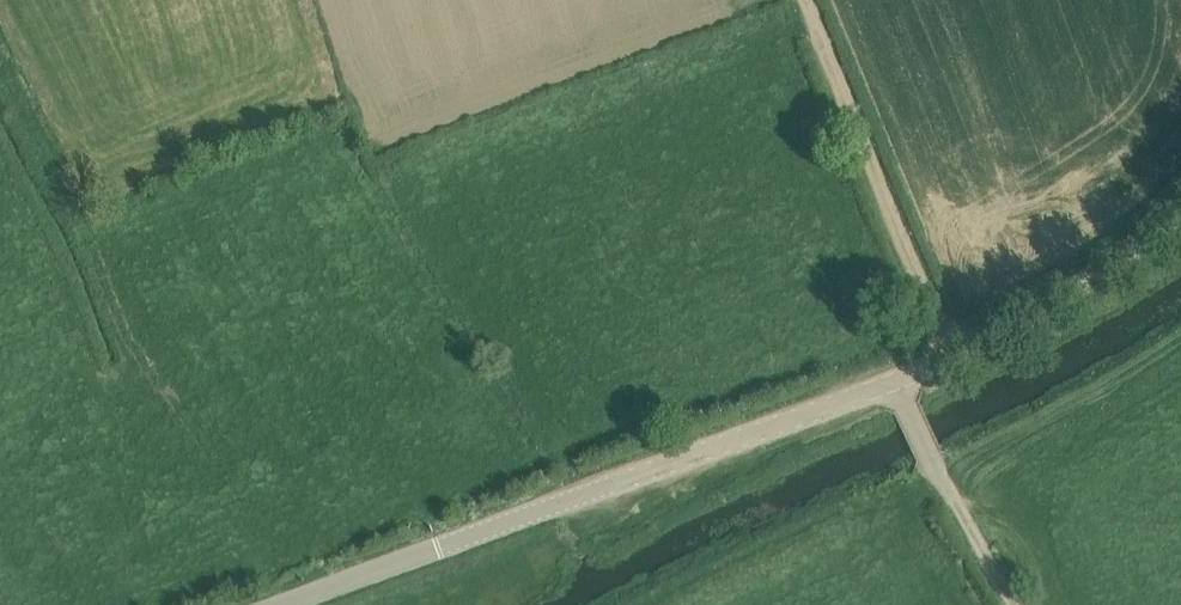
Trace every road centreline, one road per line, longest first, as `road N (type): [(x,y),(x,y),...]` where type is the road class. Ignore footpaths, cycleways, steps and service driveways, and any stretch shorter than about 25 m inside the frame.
road 1 (tertiary): [(896,382),(438,548)]
road 2 (track): [(953,356),(808,0)]
road 3 (tertiary): [(1180,207),(1121,261),(1053,305),(896,382)]
road 4 (tertiary): [(286,604),(438,548)]
road 5 (unclassified): [(896,382),(957,496)]
road 6 (track): [(957,496),(1017,604)]

